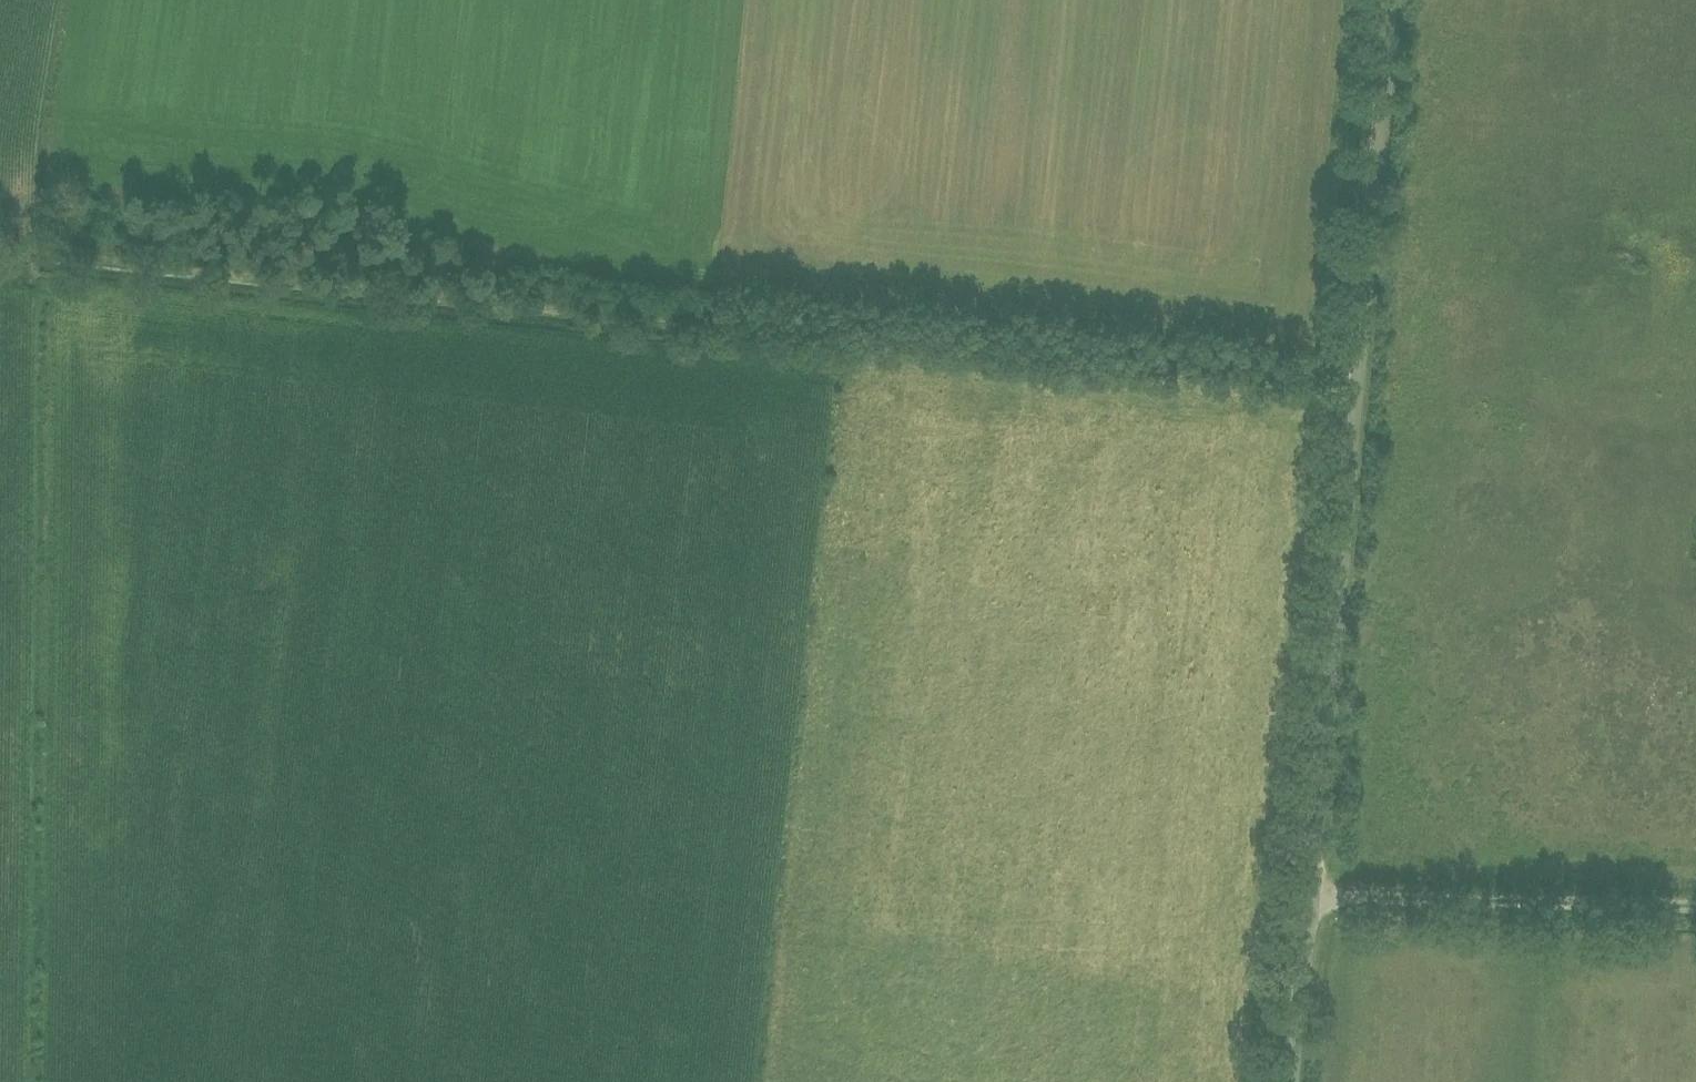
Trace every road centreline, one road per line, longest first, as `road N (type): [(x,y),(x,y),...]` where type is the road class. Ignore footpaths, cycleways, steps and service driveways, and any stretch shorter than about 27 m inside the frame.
road 1 (unclassified): [(1287,1081),(1391,0)]
road 2 (track): [(1304,895),(1695,907)]

